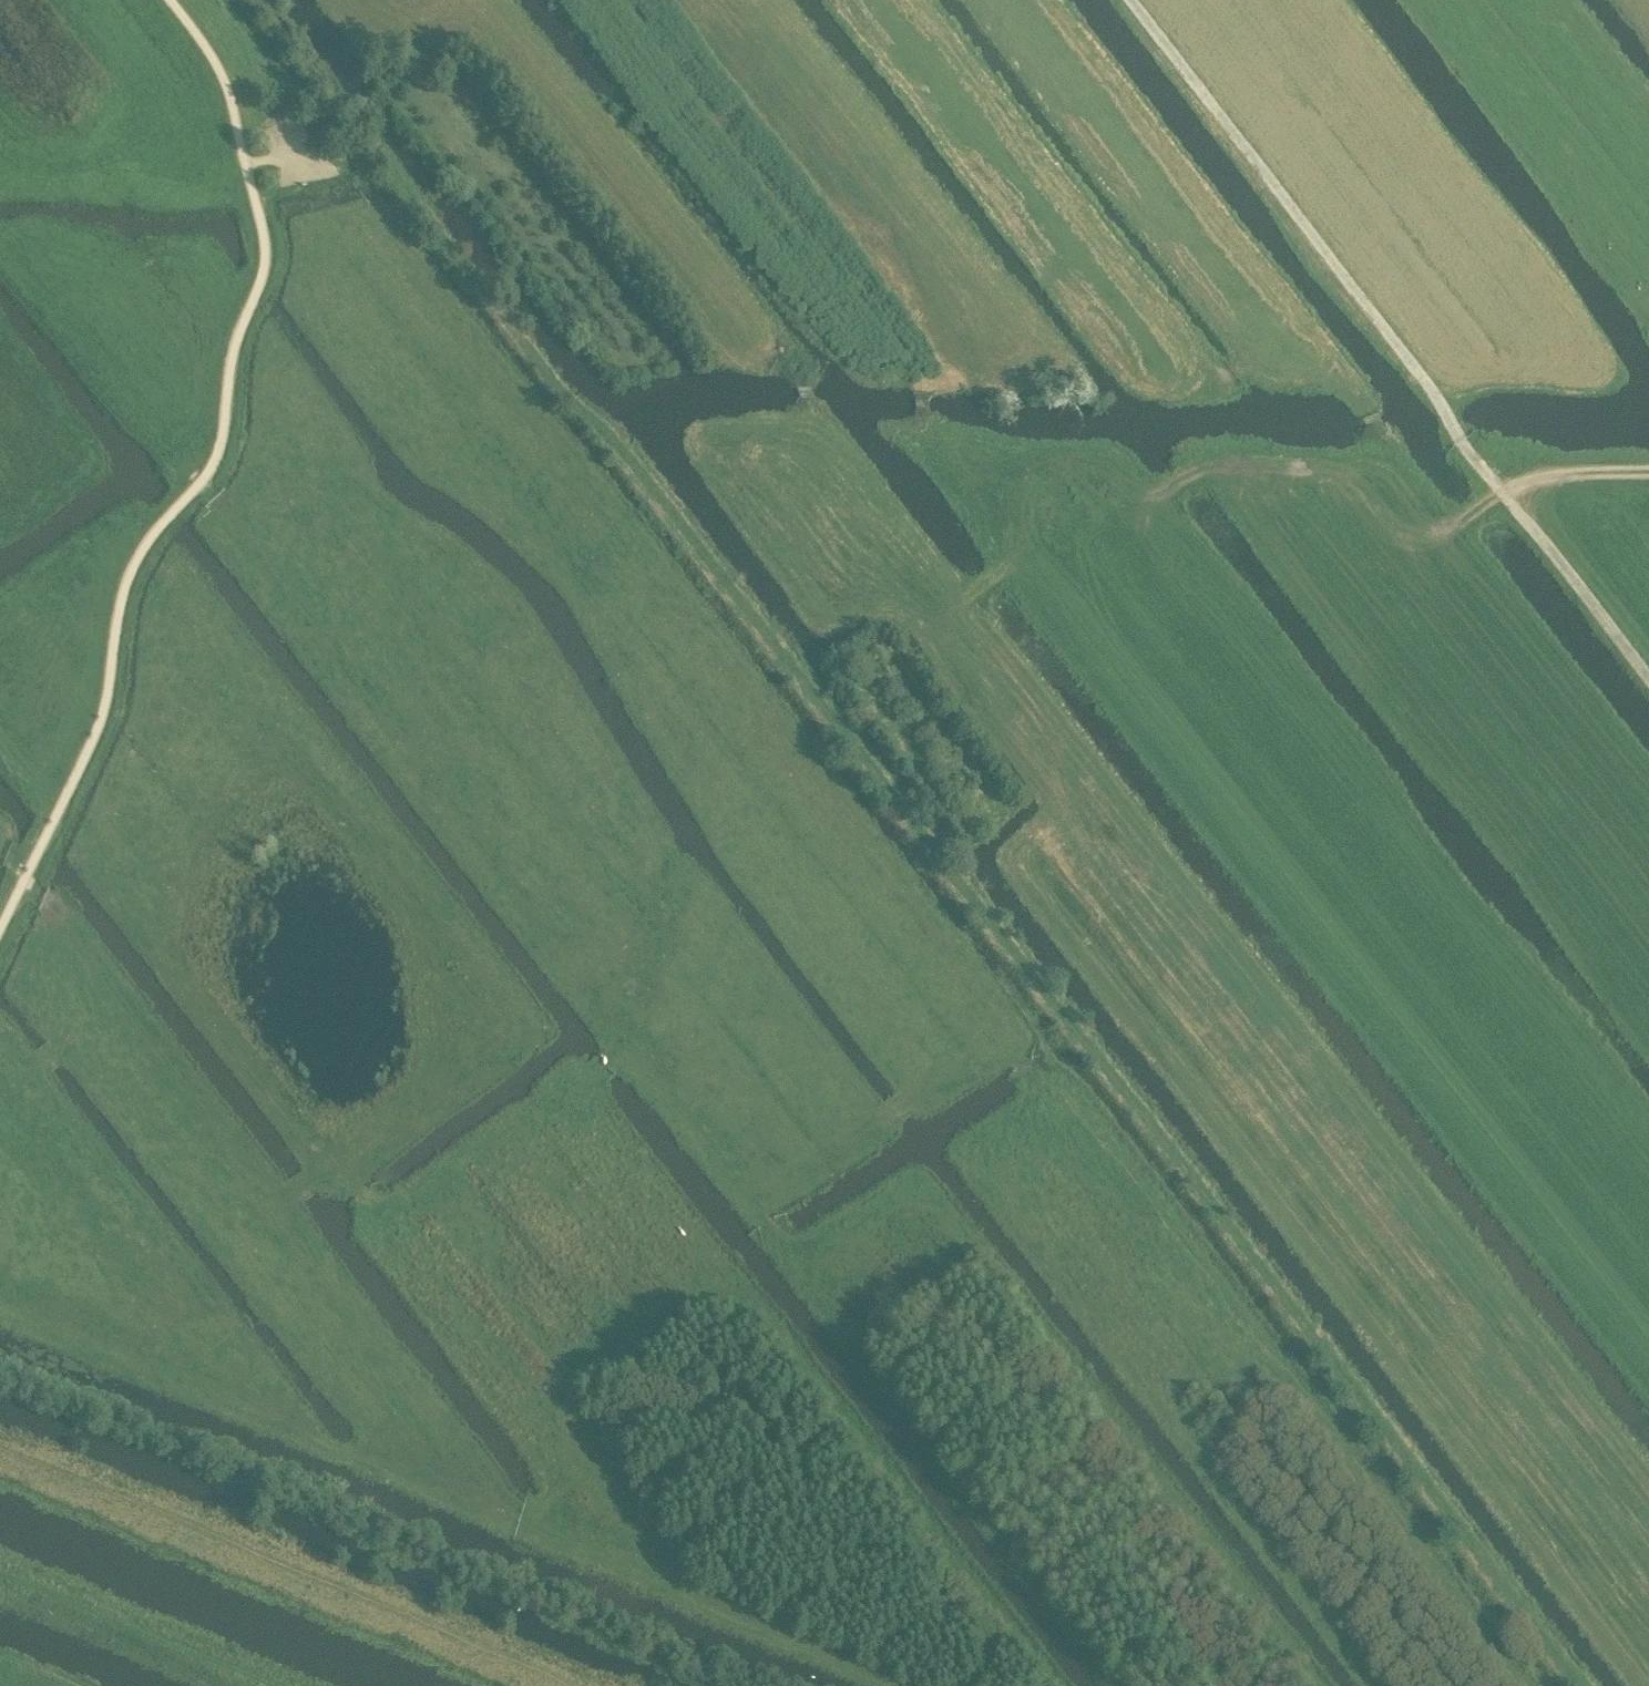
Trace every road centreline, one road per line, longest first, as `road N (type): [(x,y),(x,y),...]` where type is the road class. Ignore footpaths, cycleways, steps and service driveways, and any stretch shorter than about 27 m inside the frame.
road 1 (track): [(1130,0),(1648,681)]
road 2 (track): [(1648,470),(1532,480),(1450,526)]

